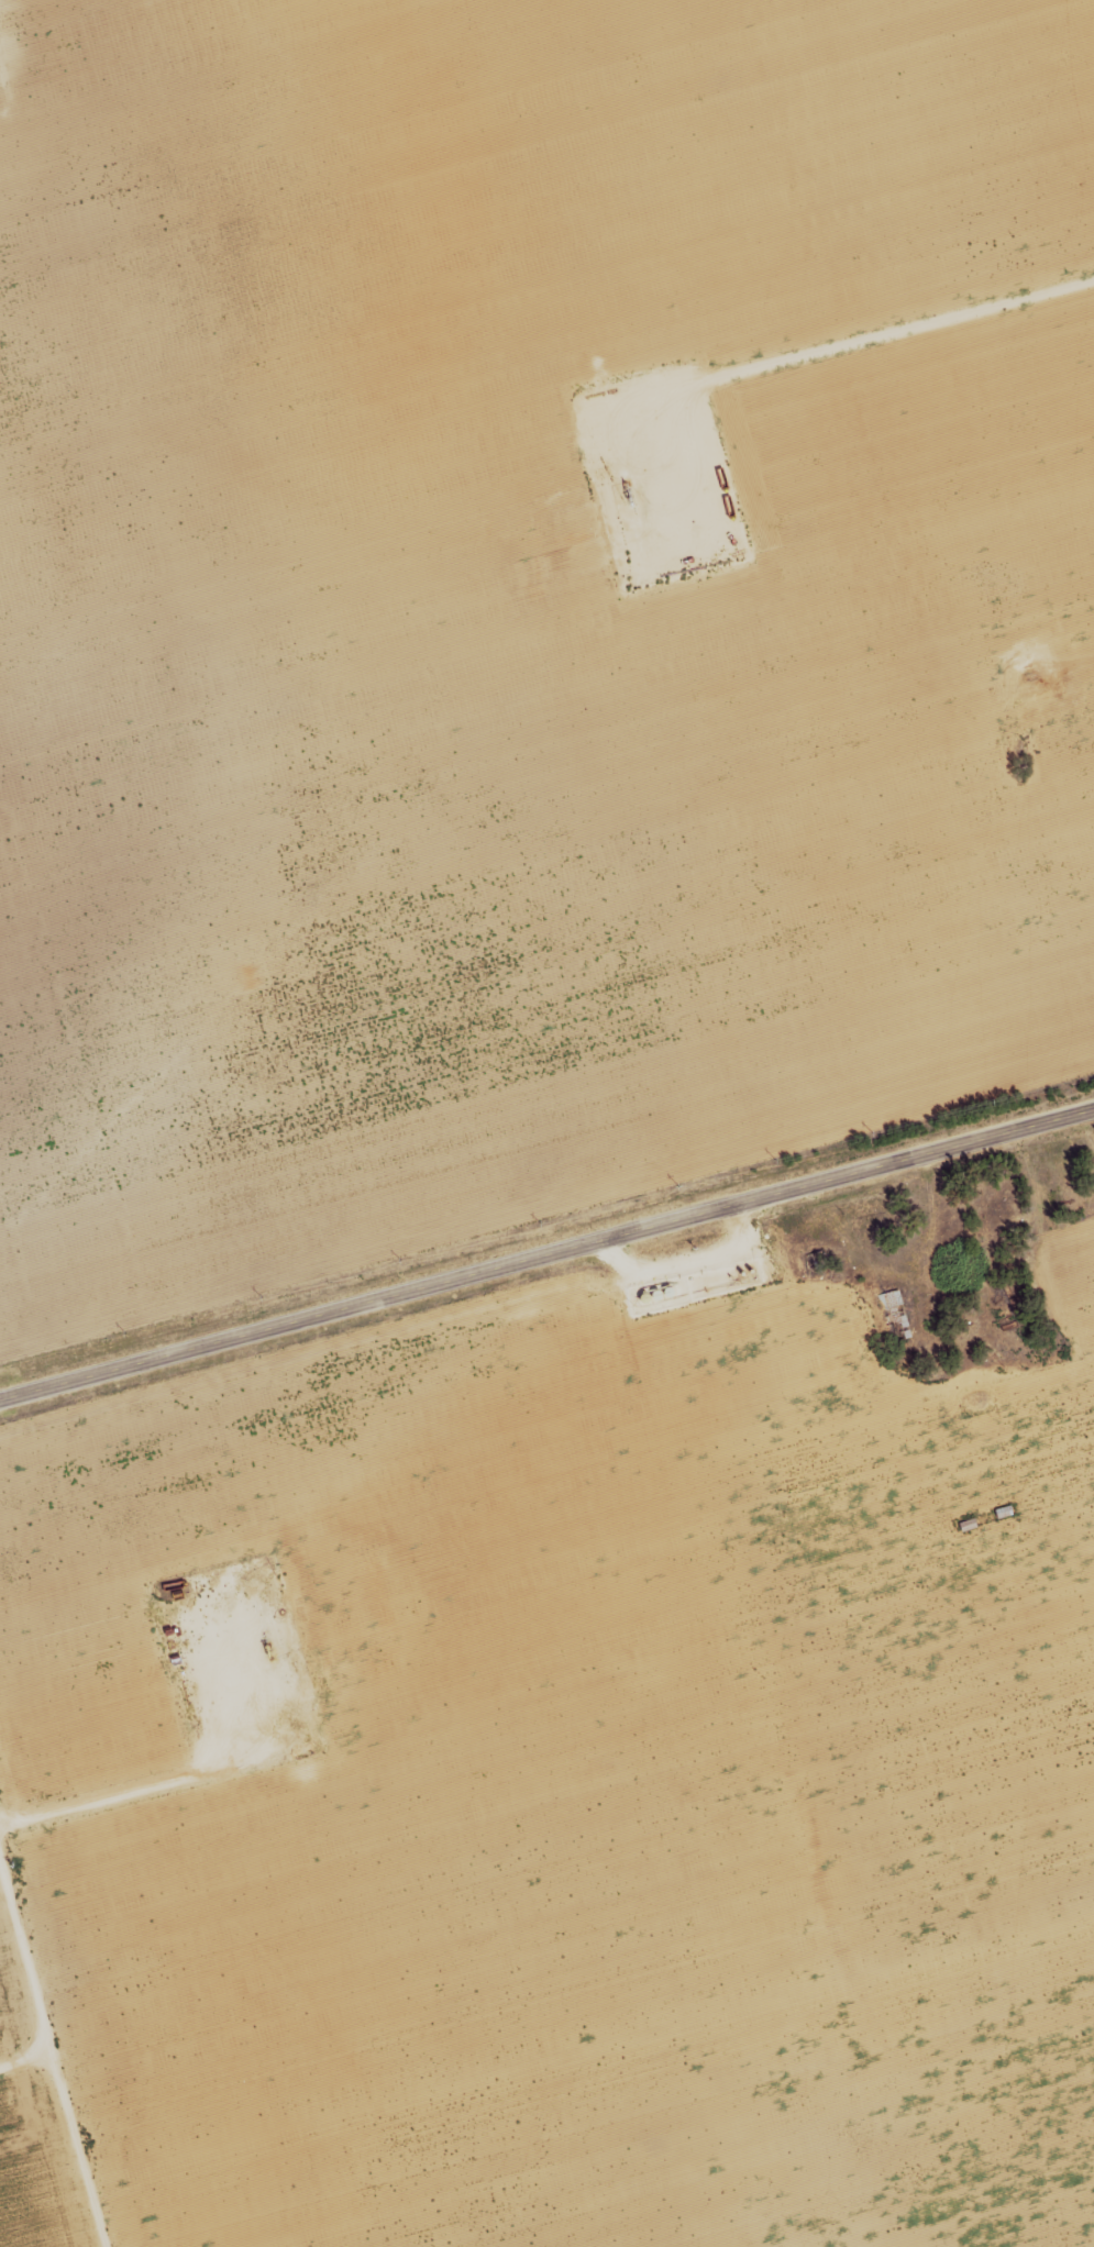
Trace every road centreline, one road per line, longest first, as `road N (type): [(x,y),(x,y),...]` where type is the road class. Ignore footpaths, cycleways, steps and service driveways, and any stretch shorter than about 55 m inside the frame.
road 1 (secondary): [(0,1409),(1093,1115)]
road 2 (track): [(94,2246),(84,2201),(56,2146),(62,2106),(45,2095),(0,1901)]

